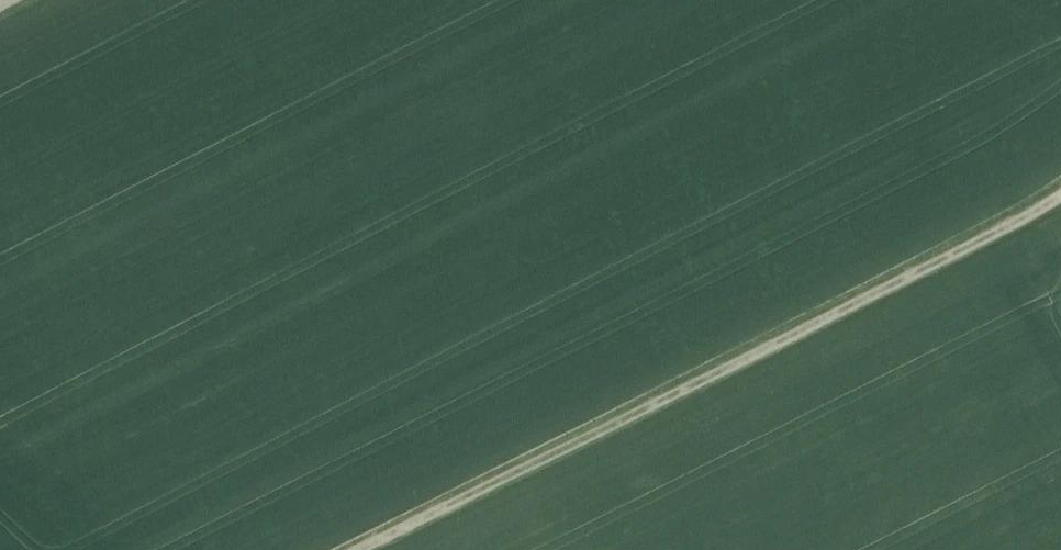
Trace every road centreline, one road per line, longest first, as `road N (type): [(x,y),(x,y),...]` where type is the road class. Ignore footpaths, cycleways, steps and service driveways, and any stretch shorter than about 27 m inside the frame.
road 1 (track): [(1060,213),(396,549)]

